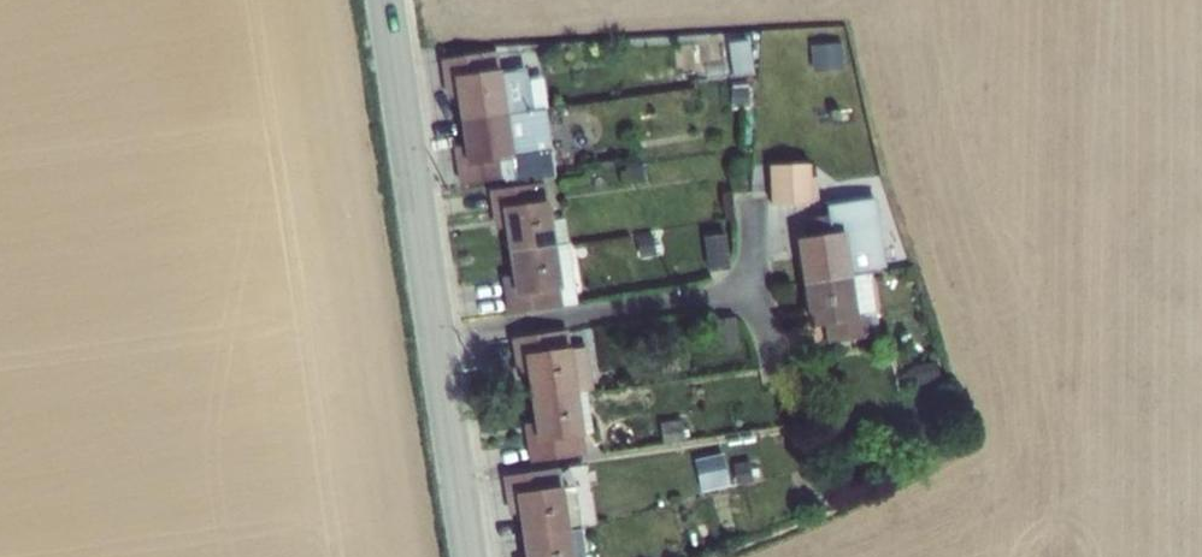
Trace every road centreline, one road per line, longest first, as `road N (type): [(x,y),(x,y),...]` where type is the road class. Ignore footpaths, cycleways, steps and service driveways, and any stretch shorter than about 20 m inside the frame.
road 1 (tertiary): [(454,334),(394,0)]
road 2 (residential): [(454,334),(740,294)]
road 3 (tertiary): [(487,556),(454,334)]

